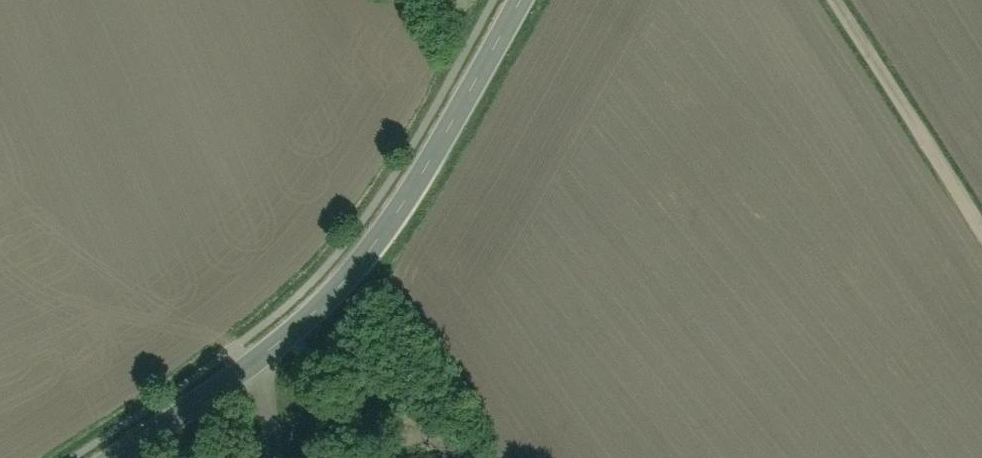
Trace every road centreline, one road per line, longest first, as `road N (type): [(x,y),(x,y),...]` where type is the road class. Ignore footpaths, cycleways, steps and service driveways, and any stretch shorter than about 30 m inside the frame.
road 1 (tertiary): [(113,457),(317,319),(402,205),(518,0)]
road 2 (track): [(834,0),(981,225)]

